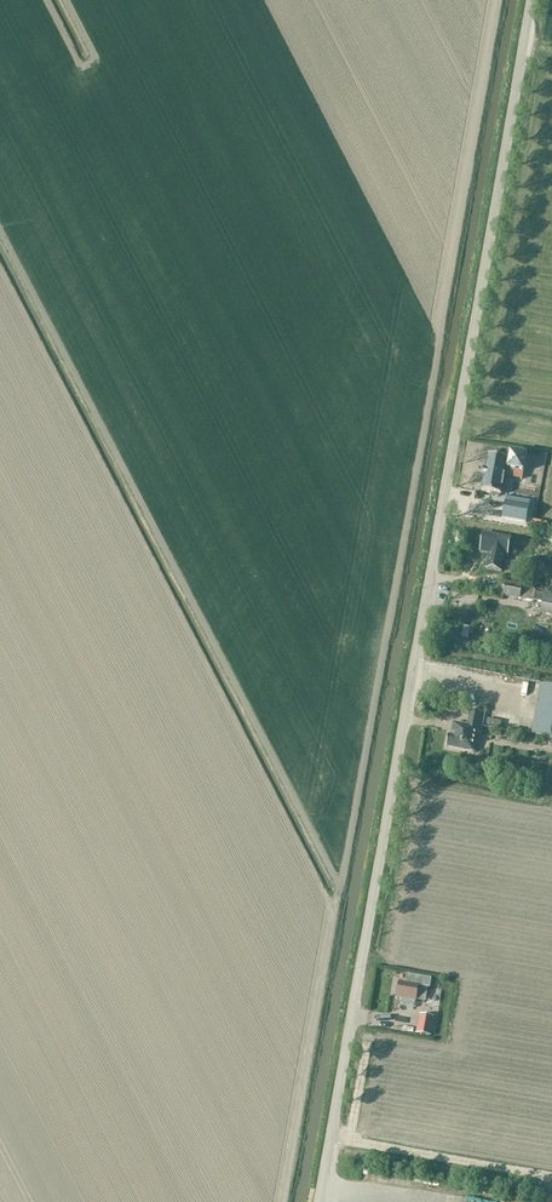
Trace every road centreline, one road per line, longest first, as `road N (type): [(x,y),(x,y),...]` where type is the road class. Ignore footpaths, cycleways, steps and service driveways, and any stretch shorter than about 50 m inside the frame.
road 1 (unclassified): [(315,1201),(530,0)]

